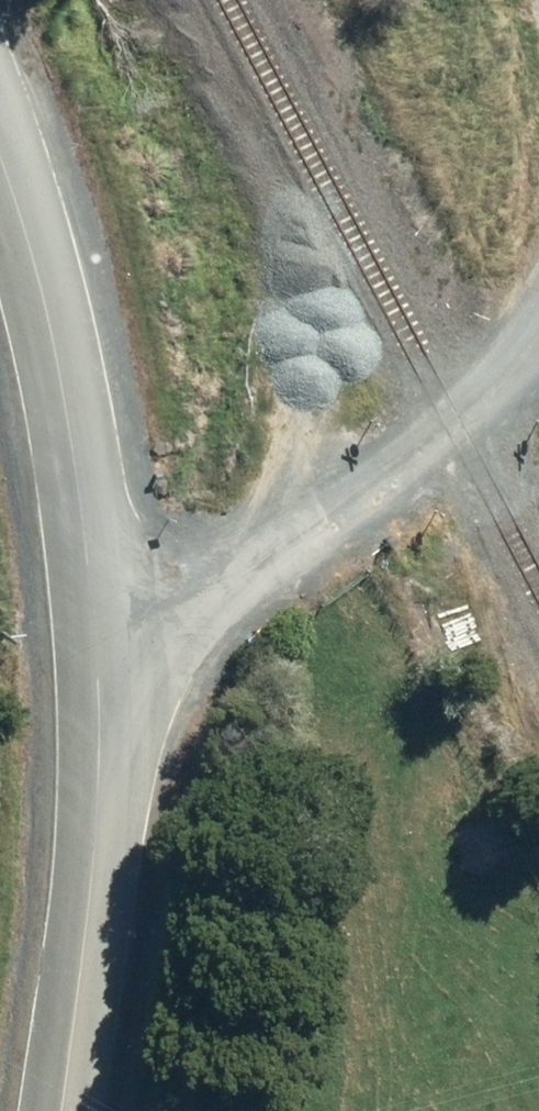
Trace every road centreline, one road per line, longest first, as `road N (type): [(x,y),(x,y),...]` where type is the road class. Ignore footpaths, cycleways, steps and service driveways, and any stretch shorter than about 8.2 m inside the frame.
road 1 (unclassified): [(538,315),(528,342),(446,420),(98,657)]
road 2 (tertiary): [(98,657),(77,482),(38,280),(0,154)]
road 3 (tertiary): [(63,1110),(99,811),(98,657)]

